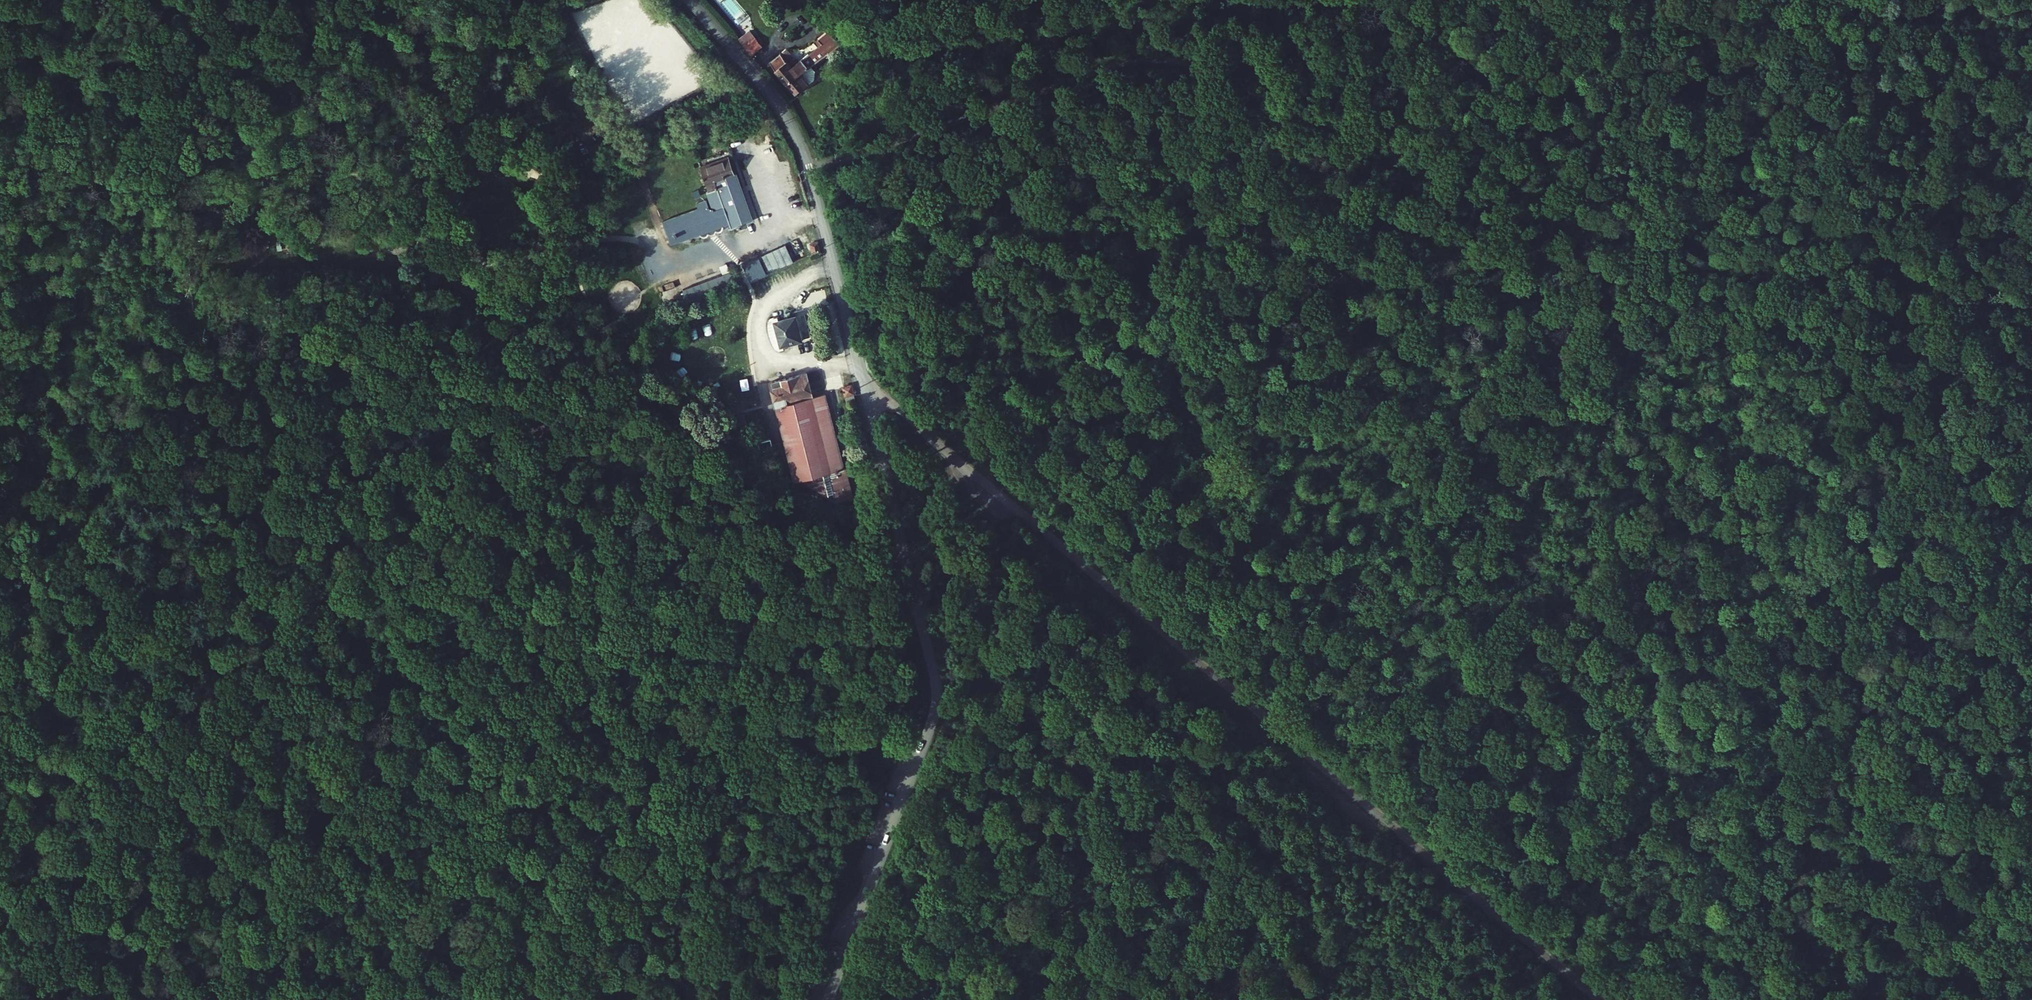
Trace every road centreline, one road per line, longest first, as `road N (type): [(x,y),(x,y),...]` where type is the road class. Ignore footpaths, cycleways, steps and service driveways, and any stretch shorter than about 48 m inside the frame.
road 1 (unclassified): [(688,0),(775,102),(806,163),(935,681),(933,716),(829,999)]
road 2 (track): [(1588,999),(998,499),(958,451),(864,384)]

